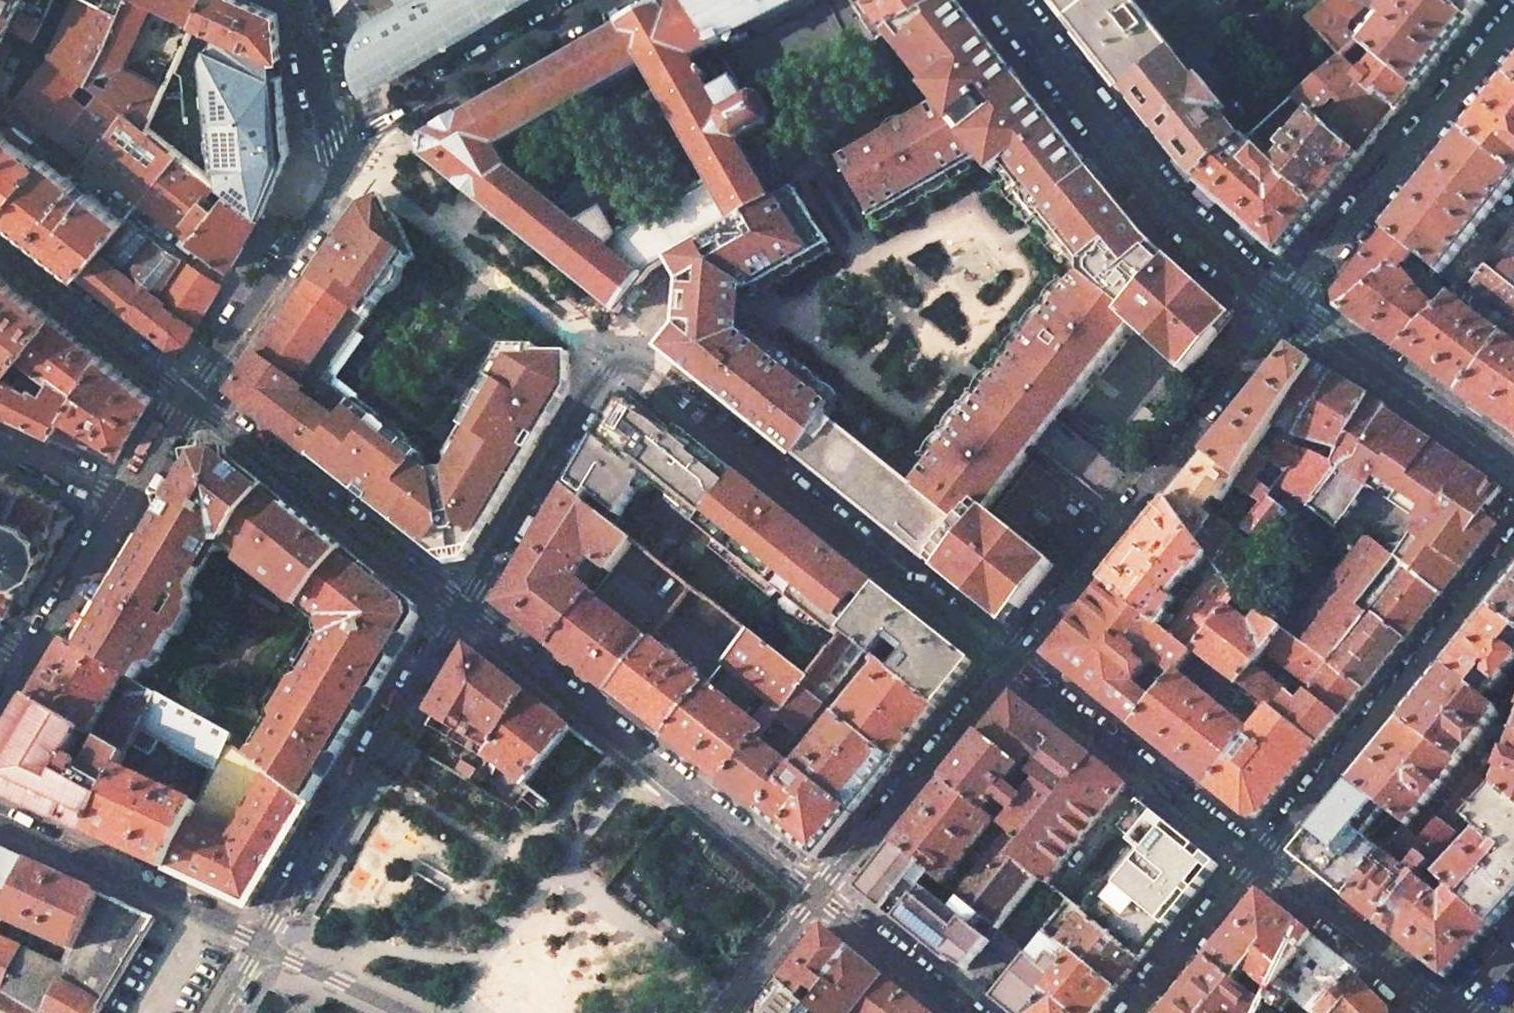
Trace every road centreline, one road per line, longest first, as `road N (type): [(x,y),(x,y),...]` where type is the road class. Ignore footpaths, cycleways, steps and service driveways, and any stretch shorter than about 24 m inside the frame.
road 1 (residential): [(1011,660),(621,356),(462,612)]
road 2 (residential): [(1011,660),(1289,304)]
road 3 (residential): [(462,612),(816,892)]
road 4 (secondary): [(995,0),(1174,212),(1289,304)]
road 5 (residential): [(1513,546),(1257,856)]
road 6 (residential): [(462,612),(262,946)]
road 7 (residential): [(1289,304),(1513,18)]
road 8 (residential): [(190,399),(462,612)]
road 9 (residential): [(1257,856),(1011,660)]
road 10 (residential): [(816,892),(1011,660)]
road 11 (residential): [(358,153),(190,399)]
road 12 (residential): [(604,0),(381,122),(358,153)]
road 13 (residential): [(262,946),(0,819)]
road 14 (secondary): [(1289,304),(1513,460)]
road 15 (residential): [(1446,1010),(1257,856)]
road 16 (residential): [(0,248),(190,399)]
road 17 (residential): [(1257,856),(1132,1012)]
road 18 (residential): [(816,892),(969,1012)]
road 19 (residential): [(128,498),(29,659)]
road 20 (residential): [(297,0),(324,106),(358,153)]
road 21 (residential): [(405,1012),(262,946)]
road 22 (residential): [(722,1012),(816,892)]
road 23 (residential): [(0,439),(128,498)]

